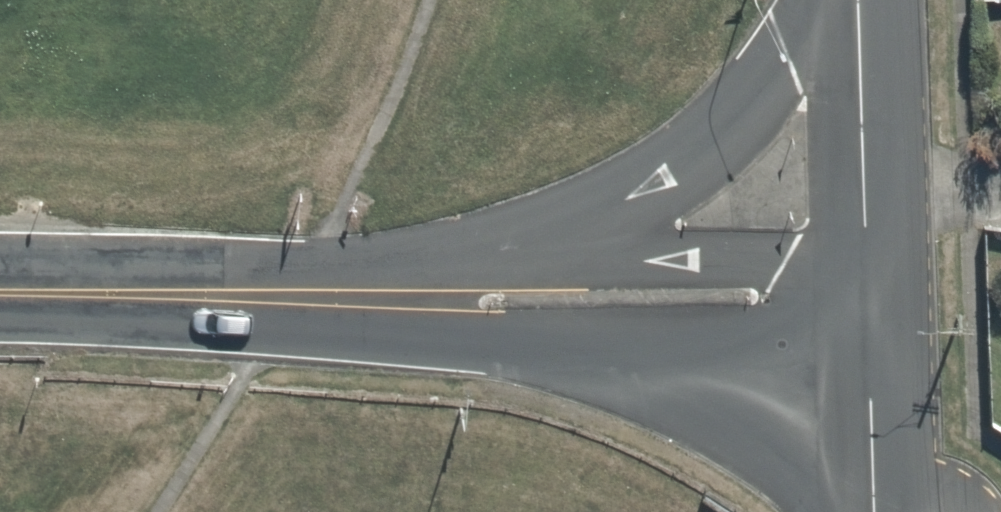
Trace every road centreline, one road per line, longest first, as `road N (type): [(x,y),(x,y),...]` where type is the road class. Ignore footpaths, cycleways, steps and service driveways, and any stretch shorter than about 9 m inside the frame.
road 1 (secondary): [(873,492),(752,411),(618,356),(296,297)]
road 2 (secondary): [(480,255),(619,204),(706,147),(755,100),(825,0)]
road 3 (secondary): [(480,255),(786,264),(868,311)]
road 4 (secondary): [(868,311),(860,0)]
road 5 (secondary): [(0,293),(296,297)]
road 6 (secondary): [(296,297),(480,255)]
road 7 (tertiary): [(873,492),(868,311)]

